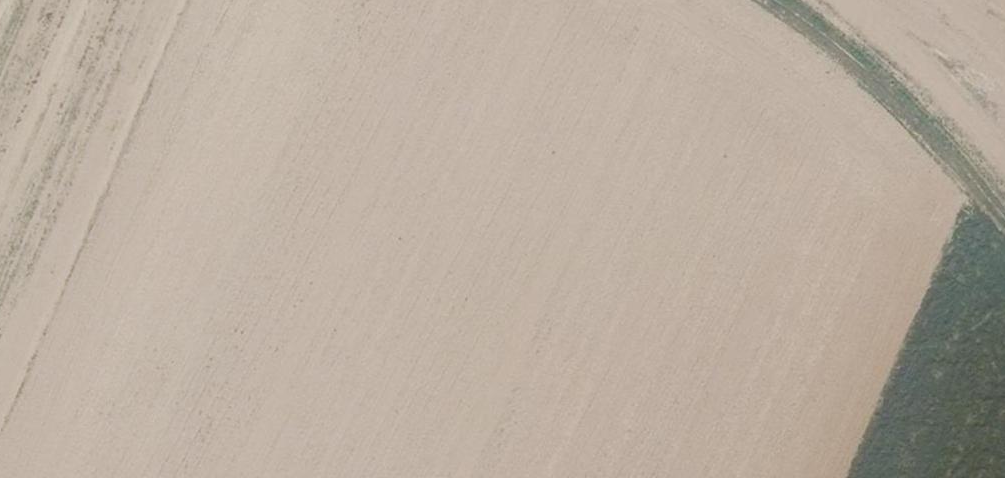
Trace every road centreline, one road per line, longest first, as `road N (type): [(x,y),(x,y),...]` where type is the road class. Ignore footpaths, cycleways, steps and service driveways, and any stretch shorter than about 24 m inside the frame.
road 1 (track): [(786,0),(951,144),(1004,211)]

